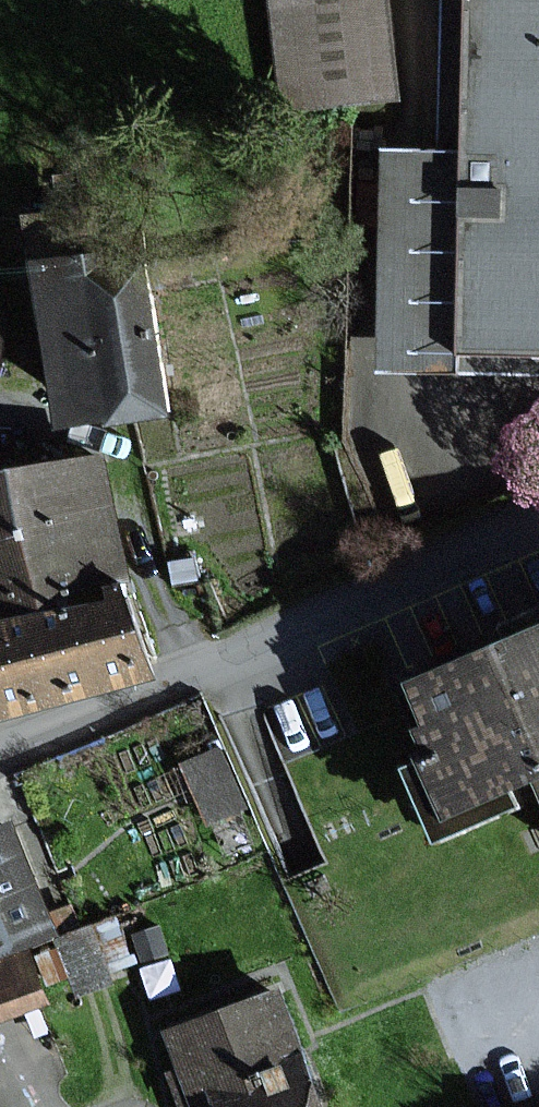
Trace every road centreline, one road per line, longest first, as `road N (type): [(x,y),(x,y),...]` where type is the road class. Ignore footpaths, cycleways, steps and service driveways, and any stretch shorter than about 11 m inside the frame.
road 1 (residential): [(0,739),(235,656),(538,515)]

